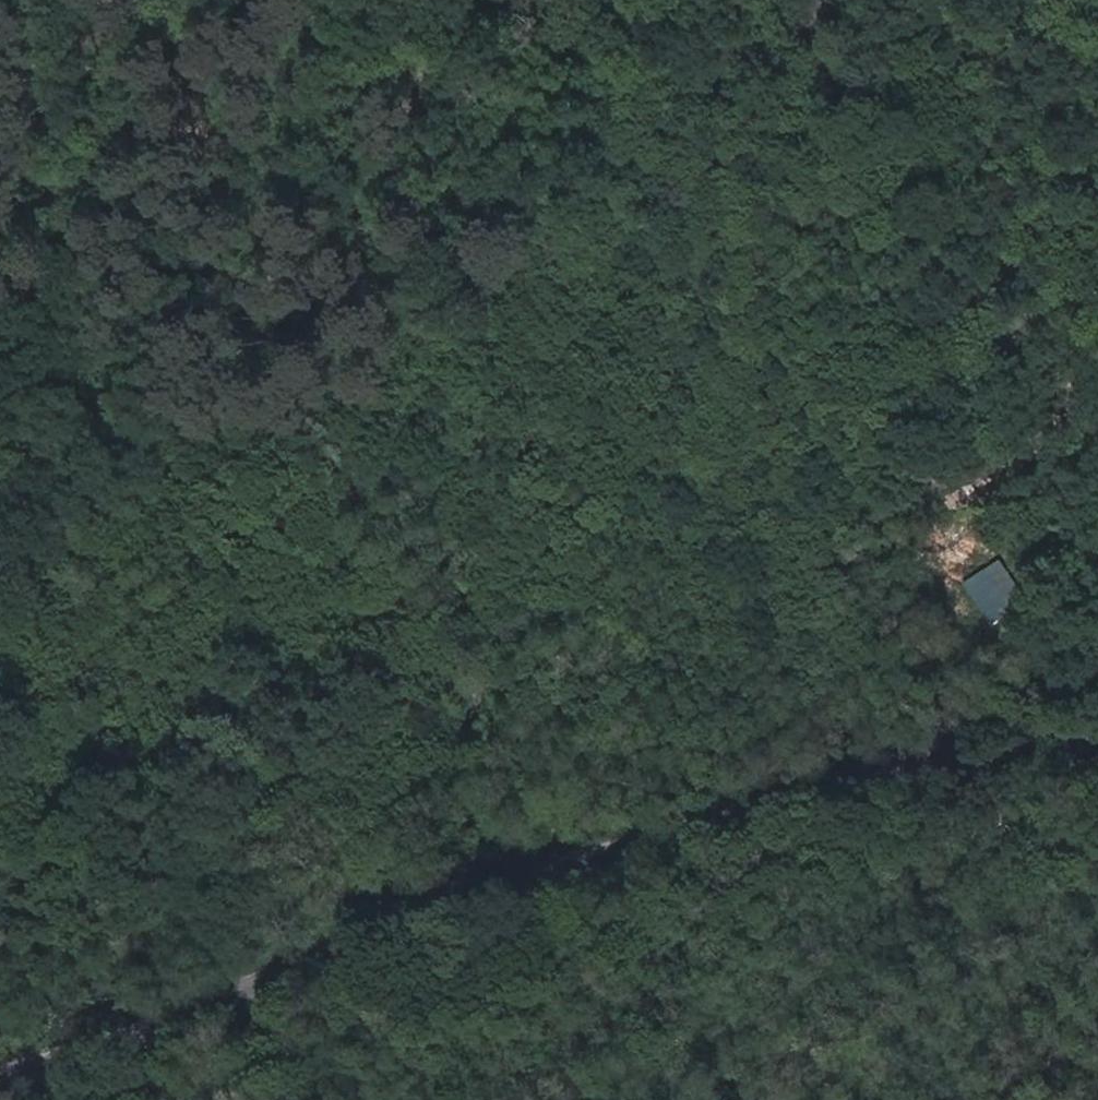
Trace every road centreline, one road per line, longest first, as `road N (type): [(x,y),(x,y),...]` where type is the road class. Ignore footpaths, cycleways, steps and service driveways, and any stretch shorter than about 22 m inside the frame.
road 1 (unclassified): [(0,1062),(237,993),(631,842),(1038,721),(1097,733)]

